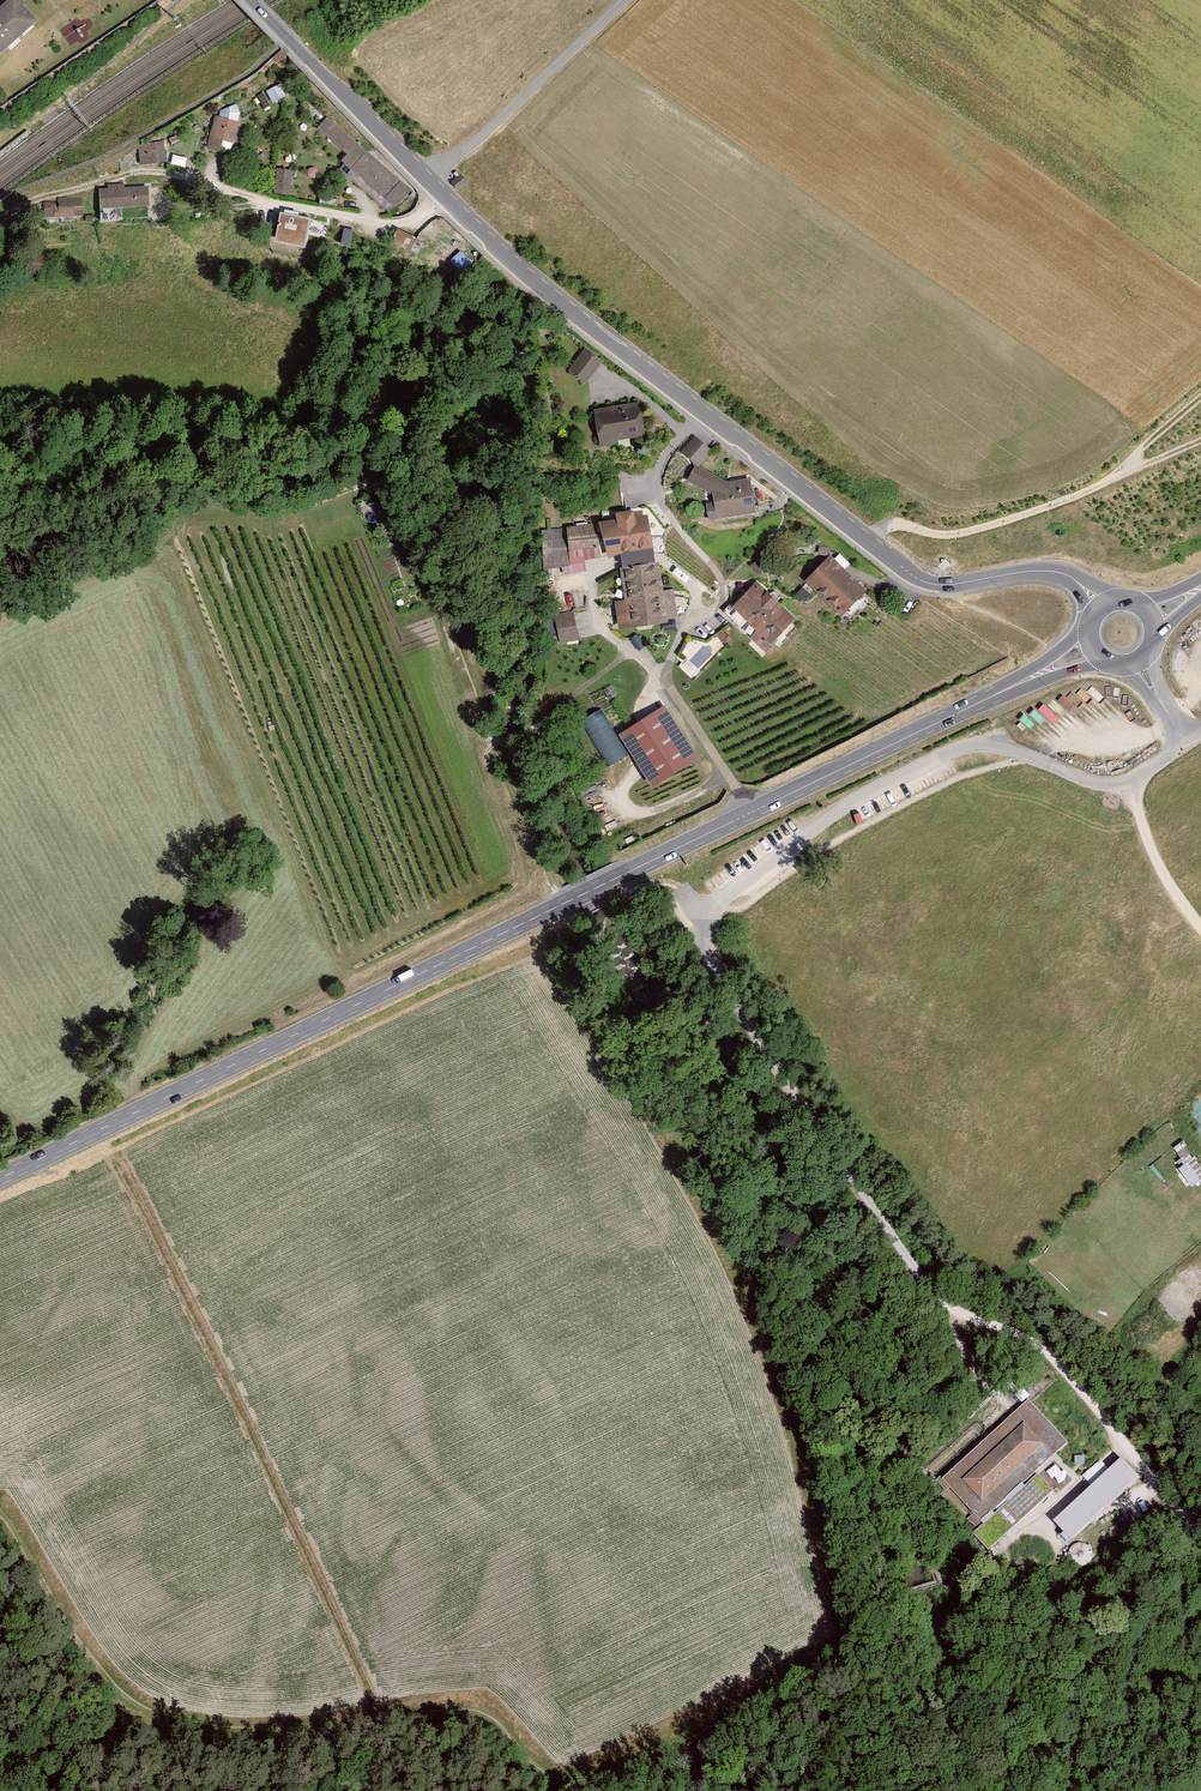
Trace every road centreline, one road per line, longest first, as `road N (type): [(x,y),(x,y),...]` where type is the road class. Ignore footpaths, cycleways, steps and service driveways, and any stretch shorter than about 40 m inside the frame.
road 1 (primary): [(0,1180),(1092,648)]
road 2 (track): [(0,1530),(65,1640),(119,1704),(212,1740),(438,1693),(489,1708),(525,1746),(564,1763),(874,1639),(988,1616)]
road 3 (track): [(346,1790),(372,1706),(127,1171),(112,1147),(61,1174),(29,1166)]
road 4 (unclassified): [(463,214),(897,565),(934,584),(1047,570),(1086,588),(1101,607)]
road 5 (unclassified): [(251,0),(463,214)]
road 6 (unclassified): [(203,179),(244,202),(387,229),(463,214)]
road 7 (track): [(1109,480),(977,529),(944,535),(896,523),(866,541)]
road 8 (track): [(1017,1790),(938,1672),(921,1629)]
road 9 (track): [(1200,399),(1109,480)]

